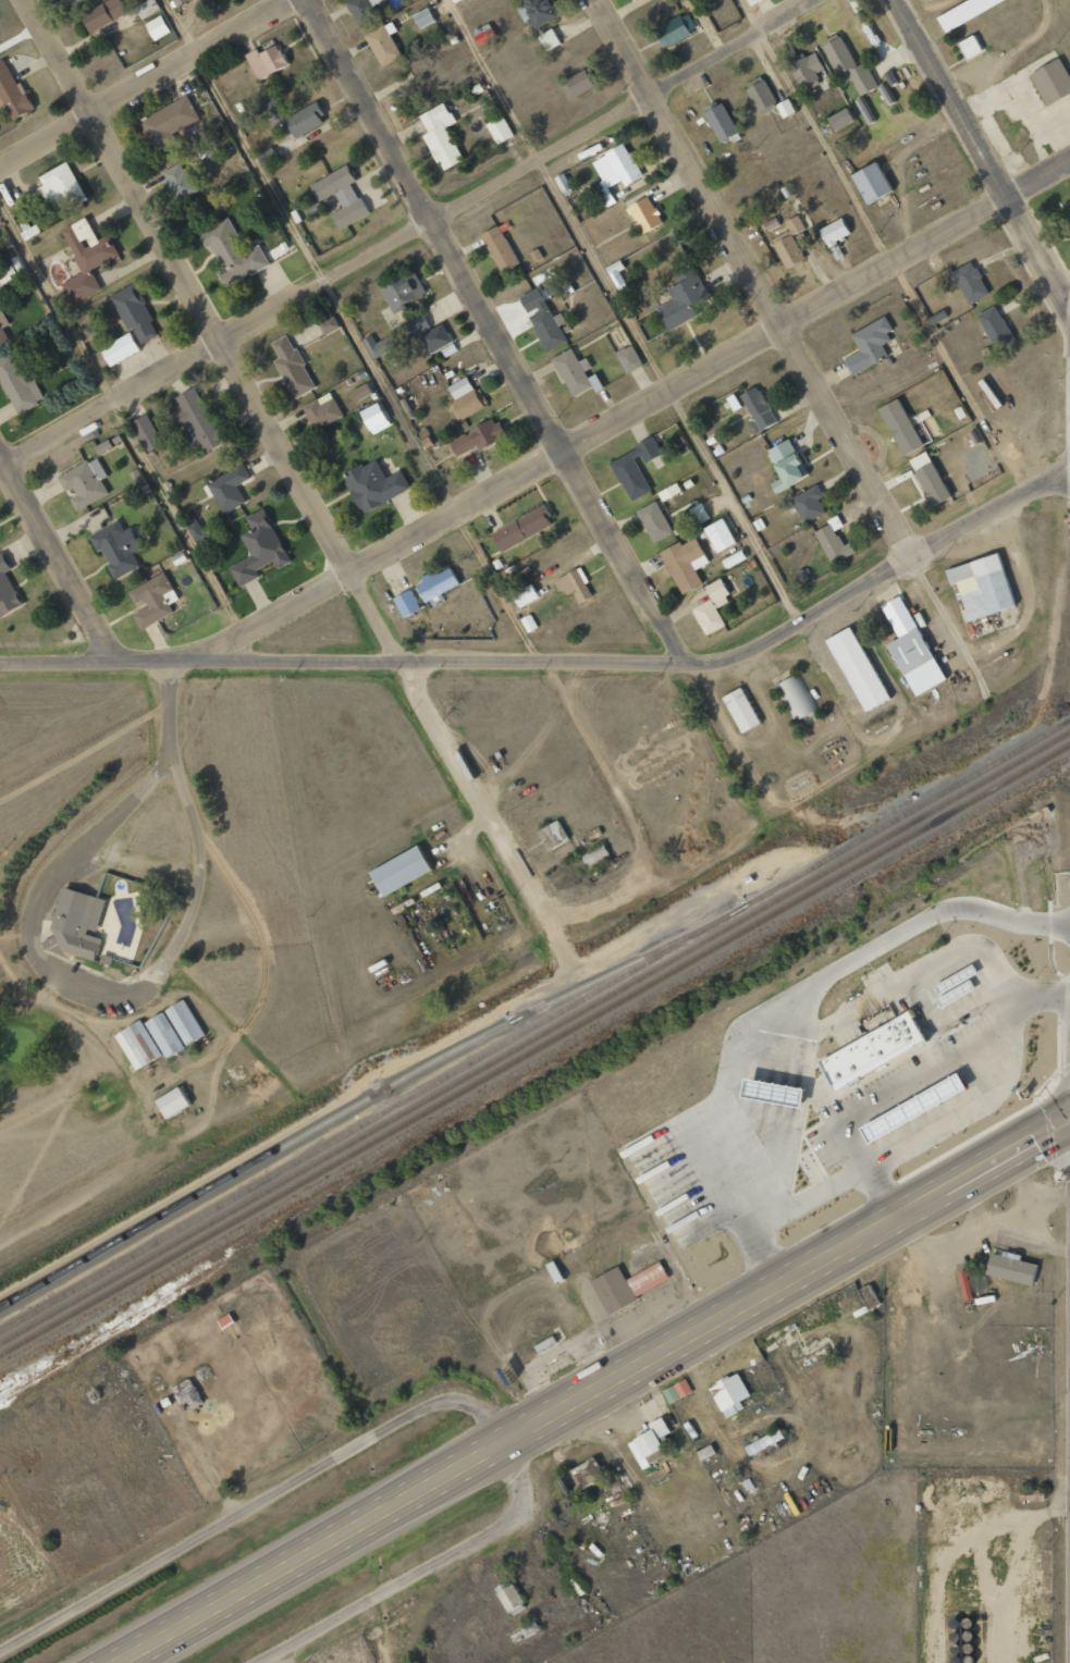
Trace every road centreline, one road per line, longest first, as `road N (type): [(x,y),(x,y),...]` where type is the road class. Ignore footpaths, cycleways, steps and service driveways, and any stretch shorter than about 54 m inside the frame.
road 1 (residential): [(541,921),(354,571),(25,0)]
road 2 (residential): [(204,658),(1069,161)]
road 3 (residential): [(267,1662),(519,1516),(530,1490),(487,1416),(453,1403),(423,1413),(0,1657)]
road 4 (residential): [(818,0),(3,466)]
road 5 (trunk): [(131,1662),(913,1214)]
road 6 (residential): [(984,690),(597,0)]
road 7 (residential): [(686,666),(307,0)]
road 8 (residential): [(399,661),(720,664),(752,653),(1069,469)]
road 9 (residential): [(399,661),(0,662)]
road 10 (tertiary): [(1069,300),(895,0)]
road 11 (residential): [(0,167),(292,0)]
road 12 (residential): [(111,661),(0,460)]
road 13 (trunk): [(913,1214),(1069,1119)]

